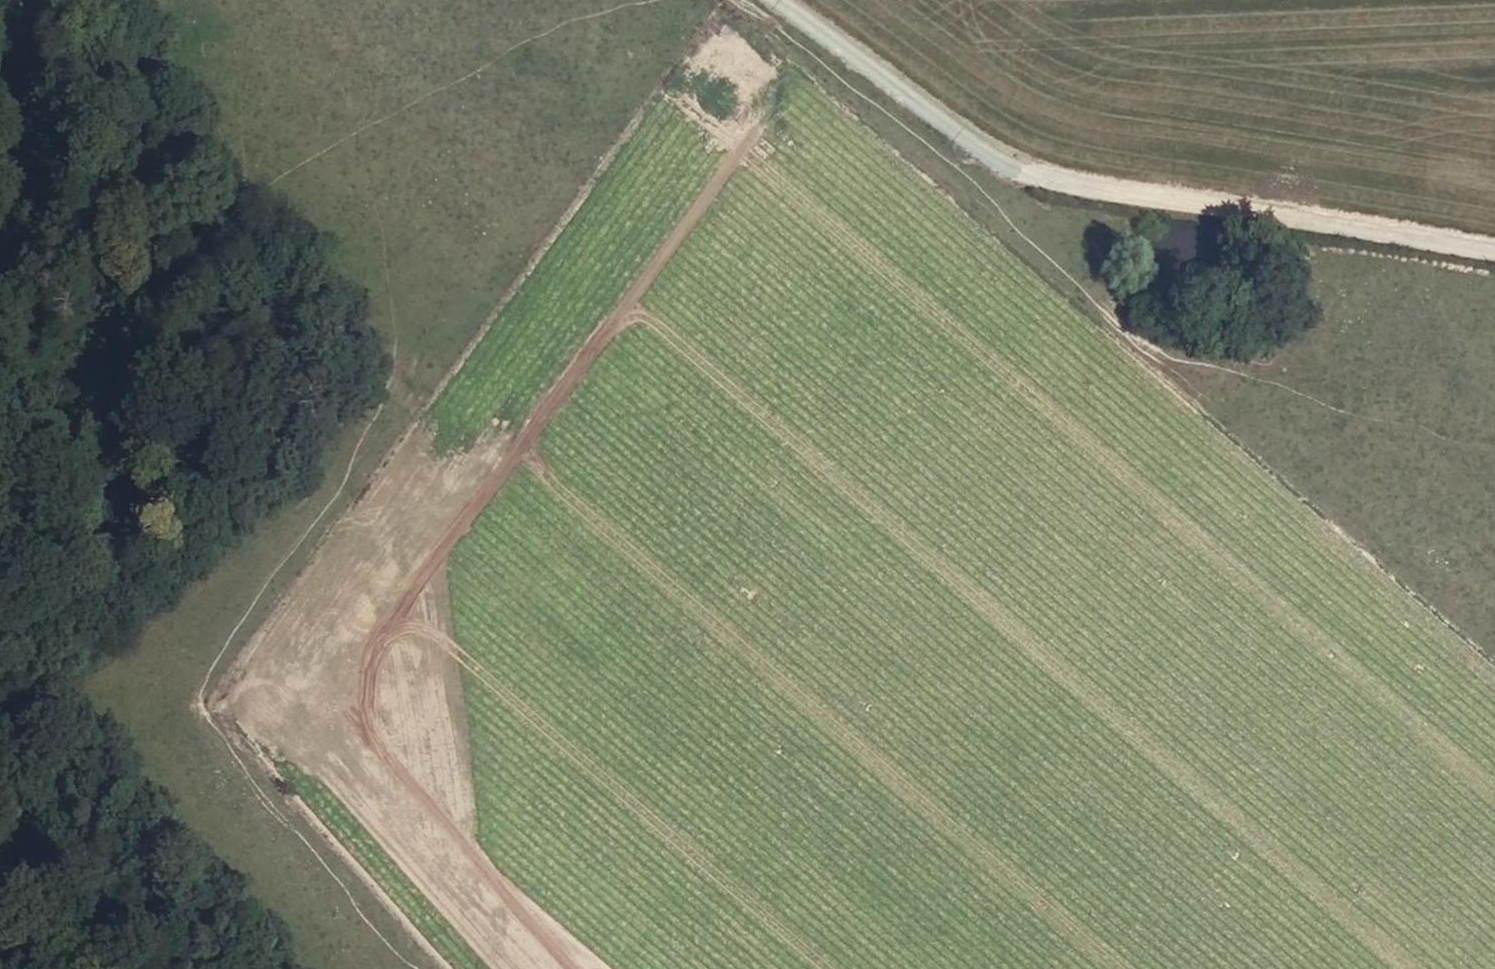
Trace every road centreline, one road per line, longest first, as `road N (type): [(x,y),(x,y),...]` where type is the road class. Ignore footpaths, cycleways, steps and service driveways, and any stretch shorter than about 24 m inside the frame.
road 1 (track): [(1494,256),(1027,173),(776,0)]
road 2 (track): [(0,396),(15,347),(24,136)]

